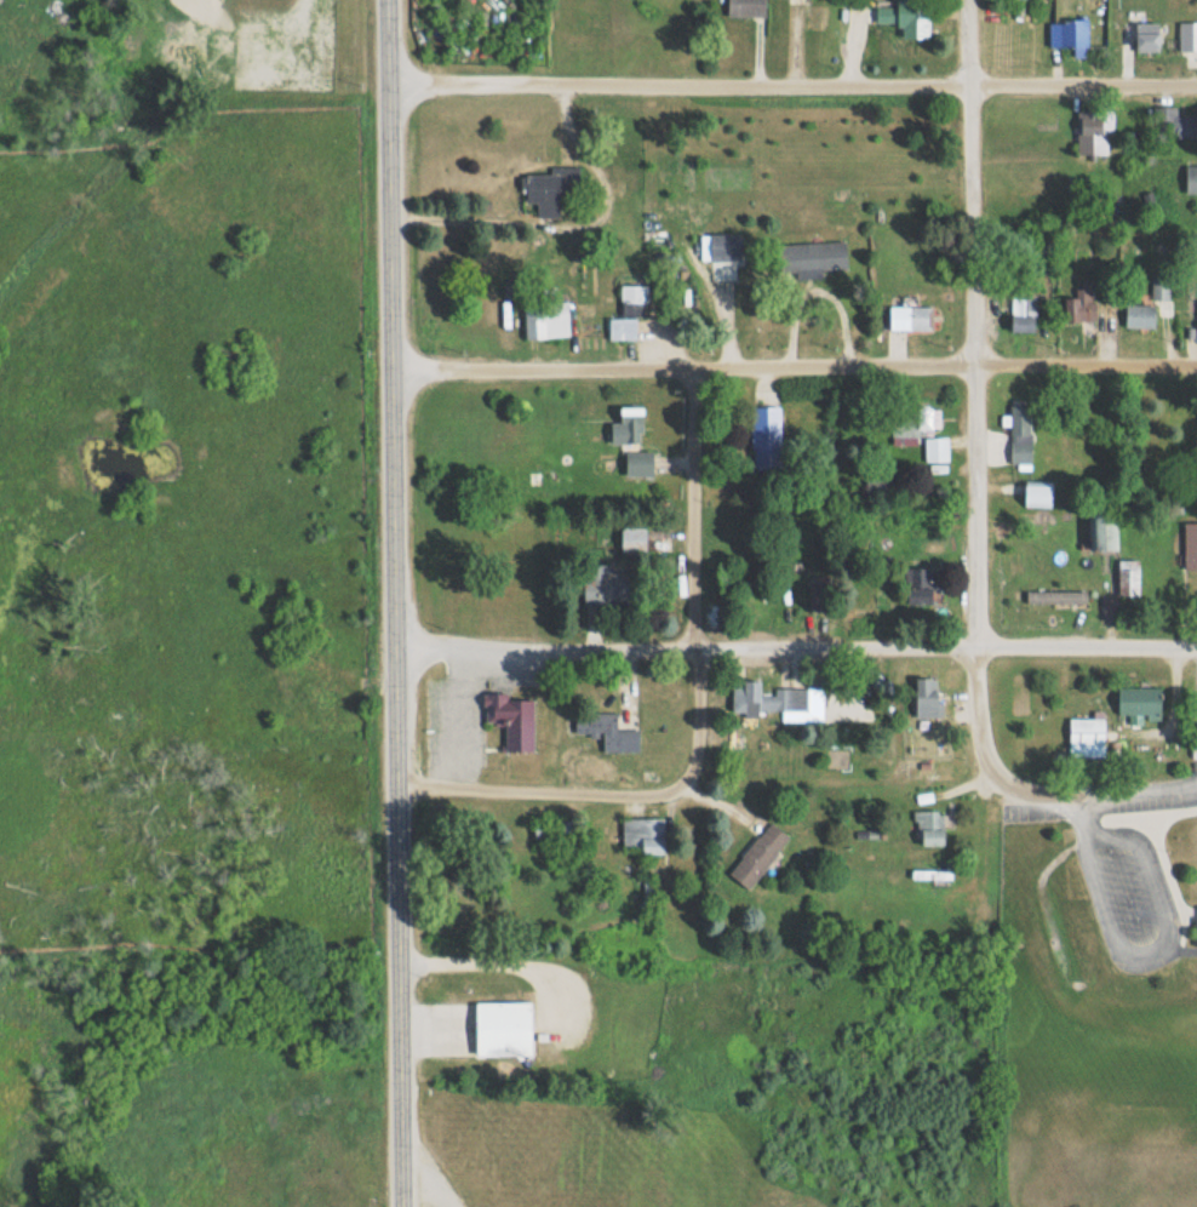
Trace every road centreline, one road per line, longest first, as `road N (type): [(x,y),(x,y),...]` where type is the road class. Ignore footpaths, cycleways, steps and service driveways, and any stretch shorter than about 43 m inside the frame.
road 1 (tertiary): [(405,1206),(386,0)]
road 2 (residential): [(1196,82),(386,87)]
road 3 (residential): [(1196,362),(695,373),(389,370)]
road 4 (residential): [(1196,644),(391,647)]
road 5 (residential): [(976,643),(979,367),(968,0)]
road 6 (residential): [(686,791),(701,760),(695,373)]
road 7 (residential): [(395,791),(674,797),(686,791)]
road 8 (residential): [(992,784),(976,717),(976,643)]

